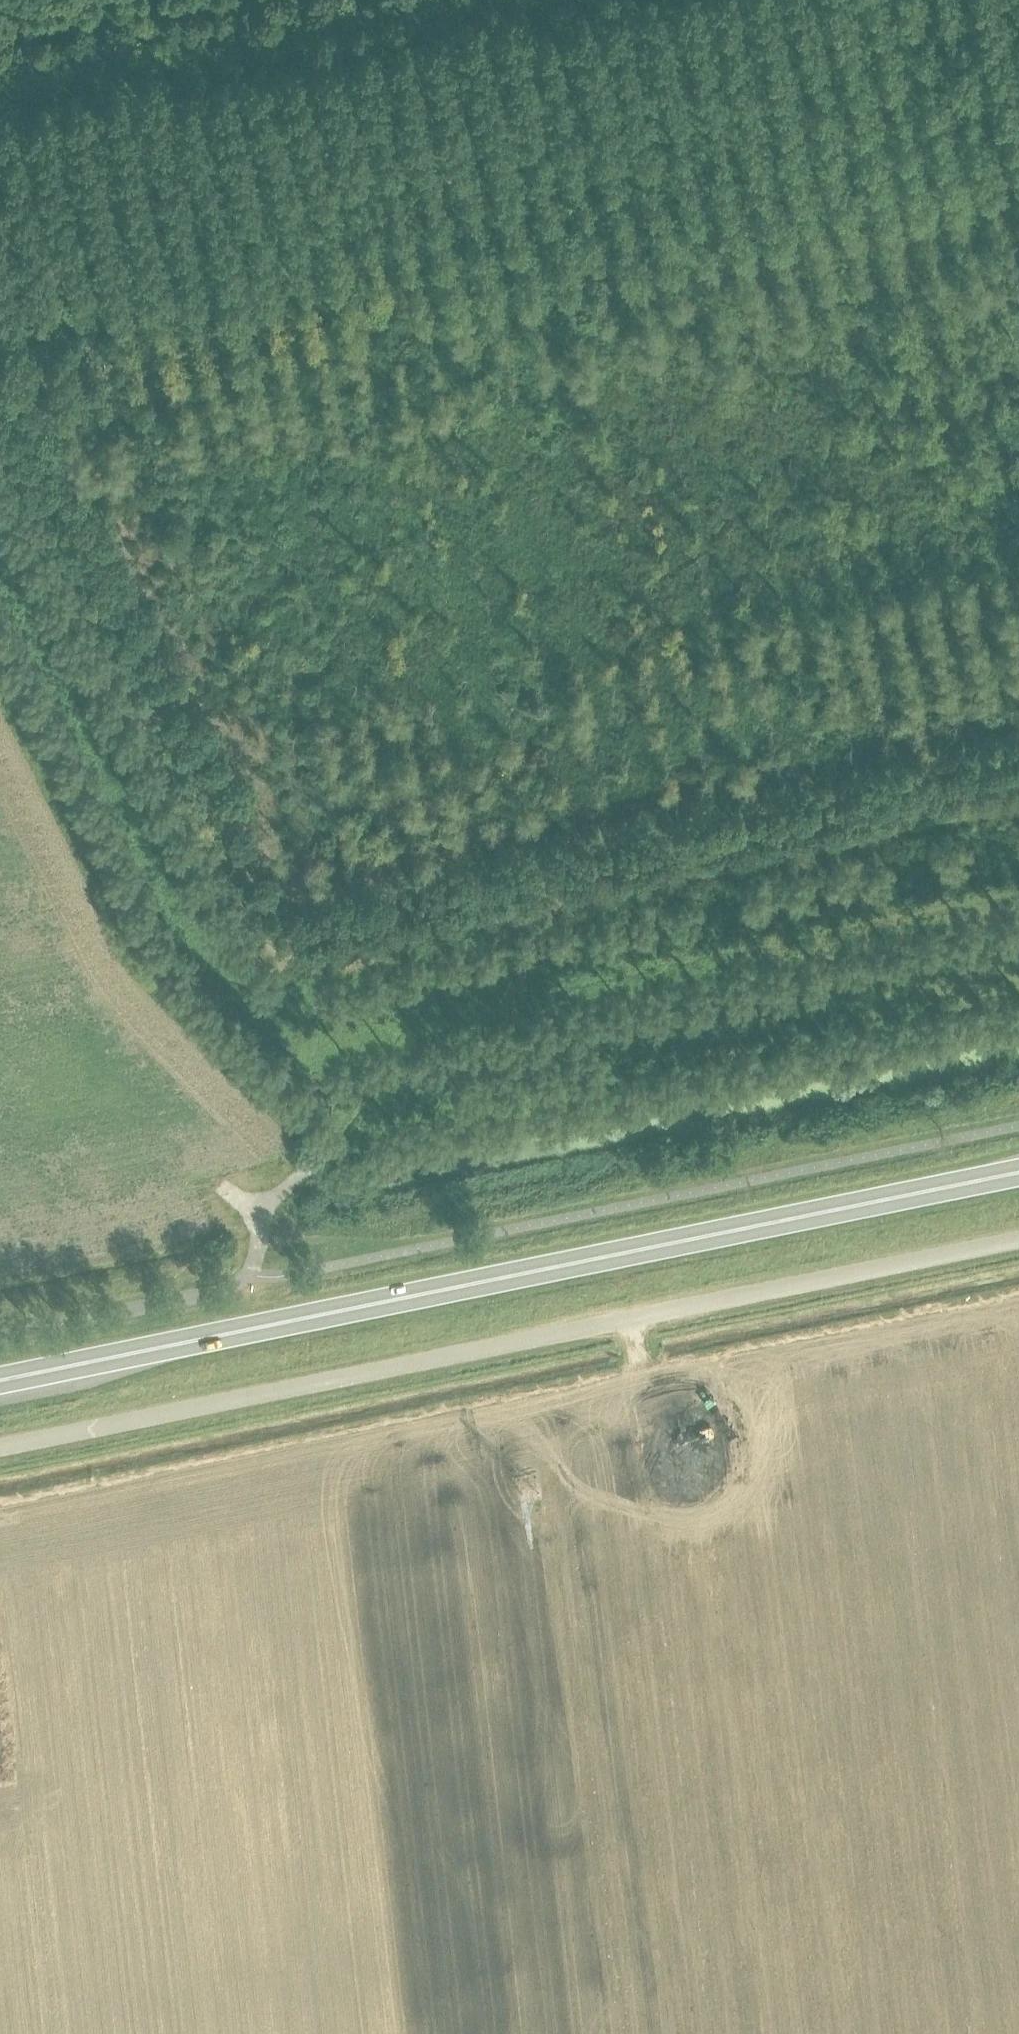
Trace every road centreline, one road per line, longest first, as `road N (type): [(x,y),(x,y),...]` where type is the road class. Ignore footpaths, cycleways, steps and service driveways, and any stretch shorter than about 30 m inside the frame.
road 1 (unclassified): [(0,1448),(1018,1239)]
road 2 (trunk): [(0,1376),(1018,1173)]
road 3 (track): [(0,488),(188,875),(275,977),(315,991),(304,1160)]
road 4 (track): [(315,991),(1018,822)]
road 5 (unclassified): [(0,1327),(231,1282),(254,1261),(270,1199),(304,1160)]

